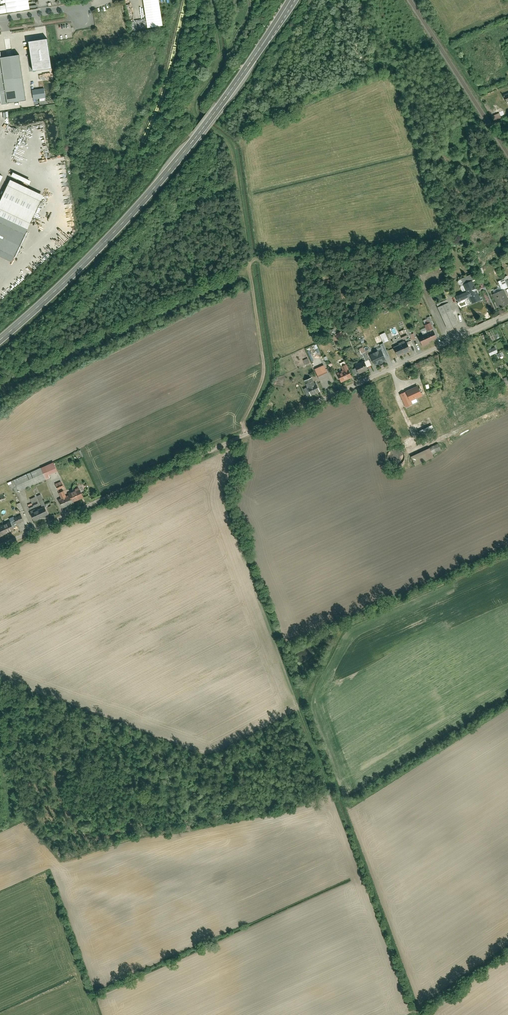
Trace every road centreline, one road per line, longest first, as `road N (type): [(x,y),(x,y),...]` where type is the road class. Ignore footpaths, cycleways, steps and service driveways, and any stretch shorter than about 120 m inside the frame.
road 1 (unclassified): [(0,546),(507,315)]
road 2 (primary): [(0,340),(173,166),(290,0)]

